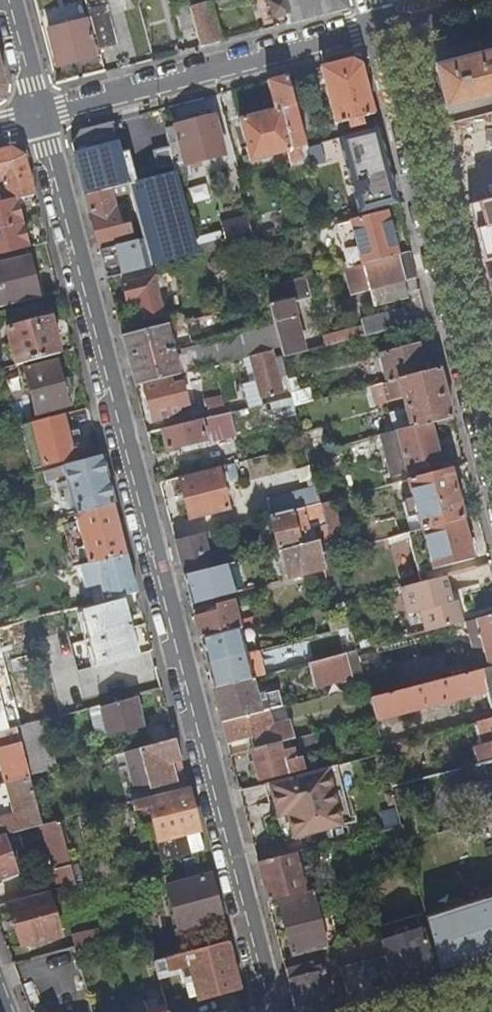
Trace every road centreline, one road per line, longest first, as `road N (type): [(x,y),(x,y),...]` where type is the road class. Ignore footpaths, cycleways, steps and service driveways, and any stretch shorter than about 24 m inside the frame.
road 1 (residential): [(282,1011),(40,115)]
road 2 (residential): [(380,28),(491,470)]
road 3 (residential): [(380,28),(40,115)]

